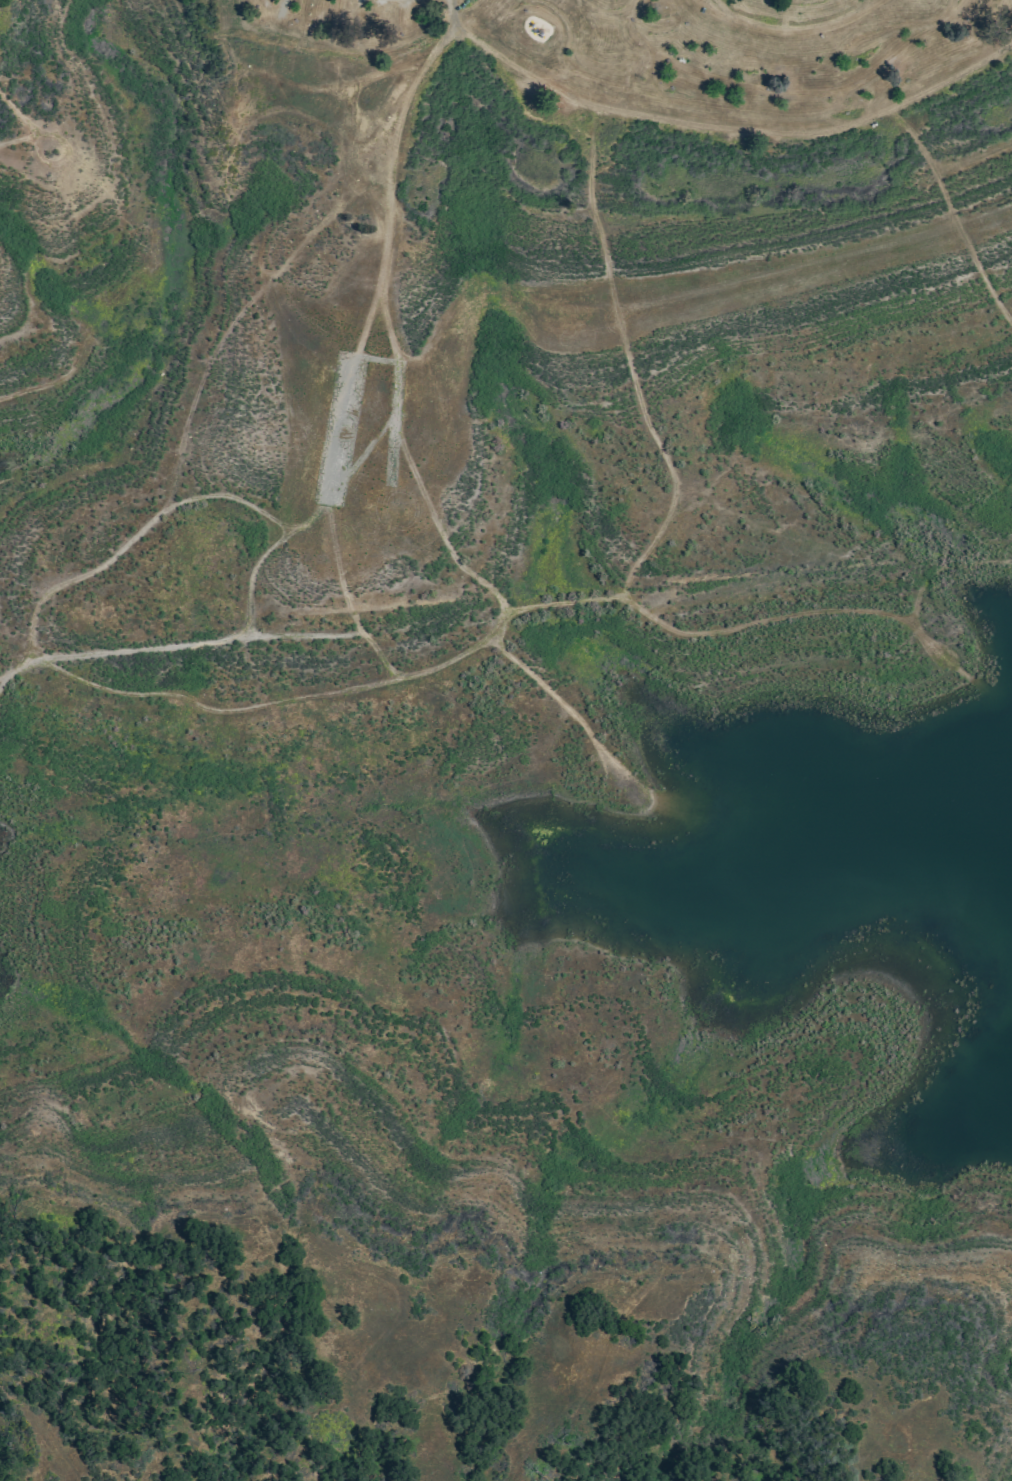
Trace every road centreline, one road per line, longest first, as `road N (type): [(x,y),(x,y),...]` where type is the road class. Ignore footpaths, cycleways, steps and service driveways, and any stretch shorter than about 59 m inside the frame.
road 1 (track): [(450,34),(586,107),(775,138),(852,127),(1011,47)]
road 2 (track): [(448,0),(450,34),(405,103),(391,156),(378,297),(351,354)]
road 3 (track): [(881,0),(824,30),(784,32),(731,22),(698,0)]

